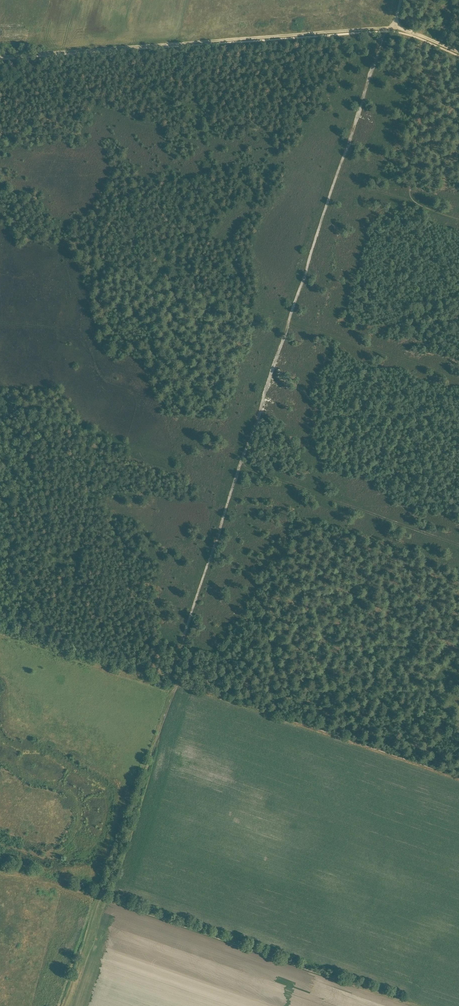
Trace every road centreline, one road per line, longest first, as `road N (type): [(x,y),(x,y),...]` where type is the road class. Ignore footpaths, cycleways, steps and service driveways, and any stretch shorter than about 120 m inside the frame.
road 1 (track): [(174,678),(383,29)]
road 2 (track): [(458,53),(408,30),(383,29),(0,56)]
road 3 (track): [(65,1005),(174,678)]
road 4 (track): [(102,898),(413,1005)]
road 5 (track): [(458,776),(174,678)]
road 6 (track): [(168,676),(0,618)]

